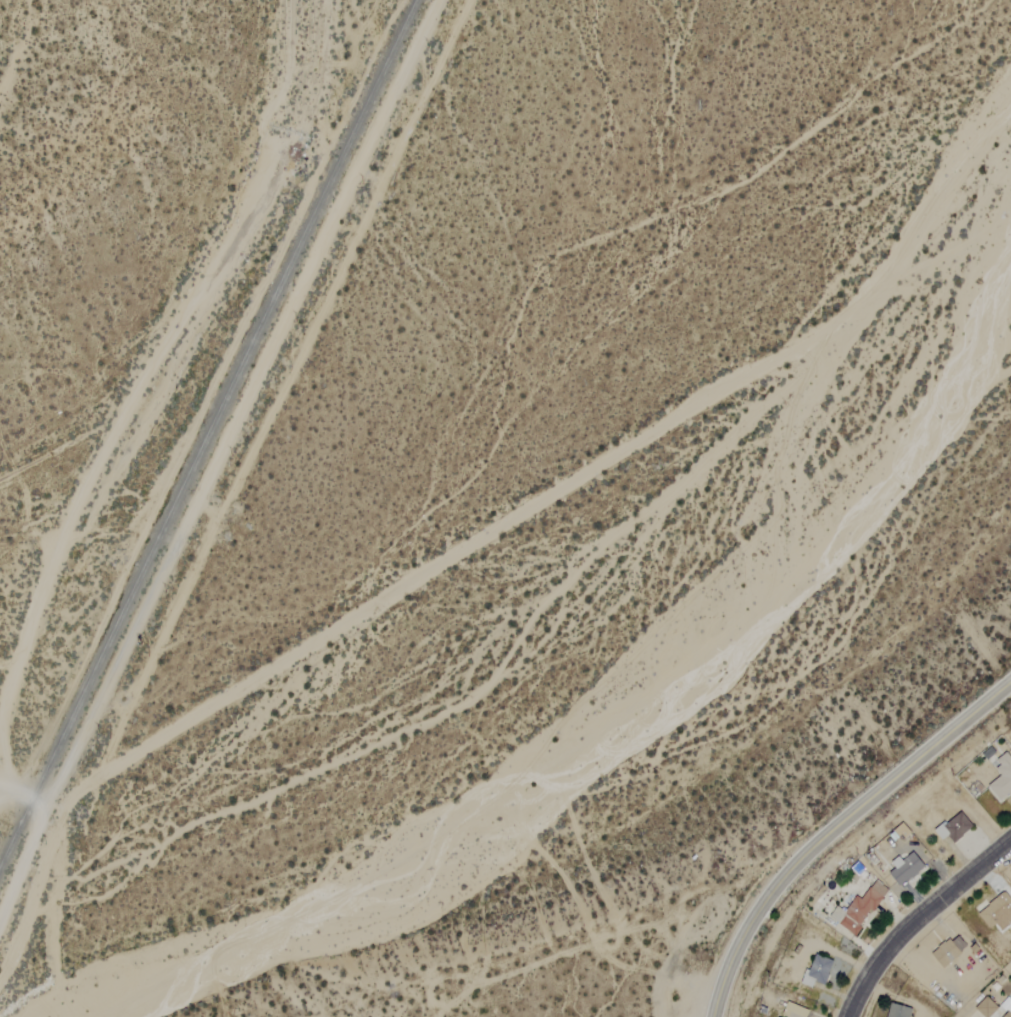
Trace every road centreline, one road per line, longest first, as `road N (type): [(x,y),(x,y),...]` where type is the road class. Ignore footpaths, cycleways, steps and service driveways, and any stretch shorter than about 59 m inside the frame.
road 1 (track): [(0,920),(45,807),(433,0)]
road 2 (tertiary): [(712,1016),(730,960),(791,870),(1010,680)]
road 3 (track): [(791,870),(690,891),(663,923),(473,988),(439,1016)]
road 4 (residential): [(847,1016),(891,943),(1010,839)]

